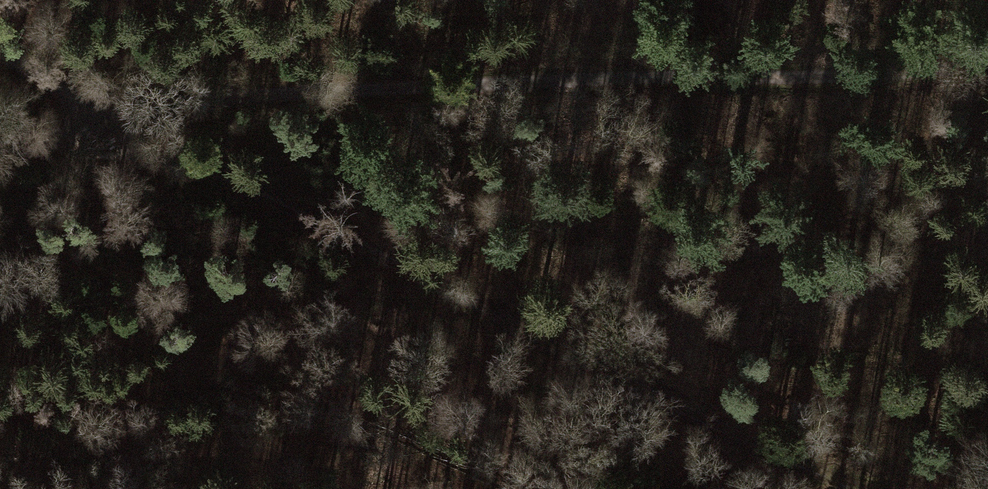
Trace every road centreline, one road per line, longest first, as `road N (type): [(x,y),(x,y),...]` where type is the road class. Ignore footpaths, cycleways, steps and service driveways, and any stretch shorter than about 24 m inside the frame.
road 1 (track): [(987,67),(578,80),(171,106),(0,156)]
road 2 (track): [(0,52),(104,123),(859,488)]

